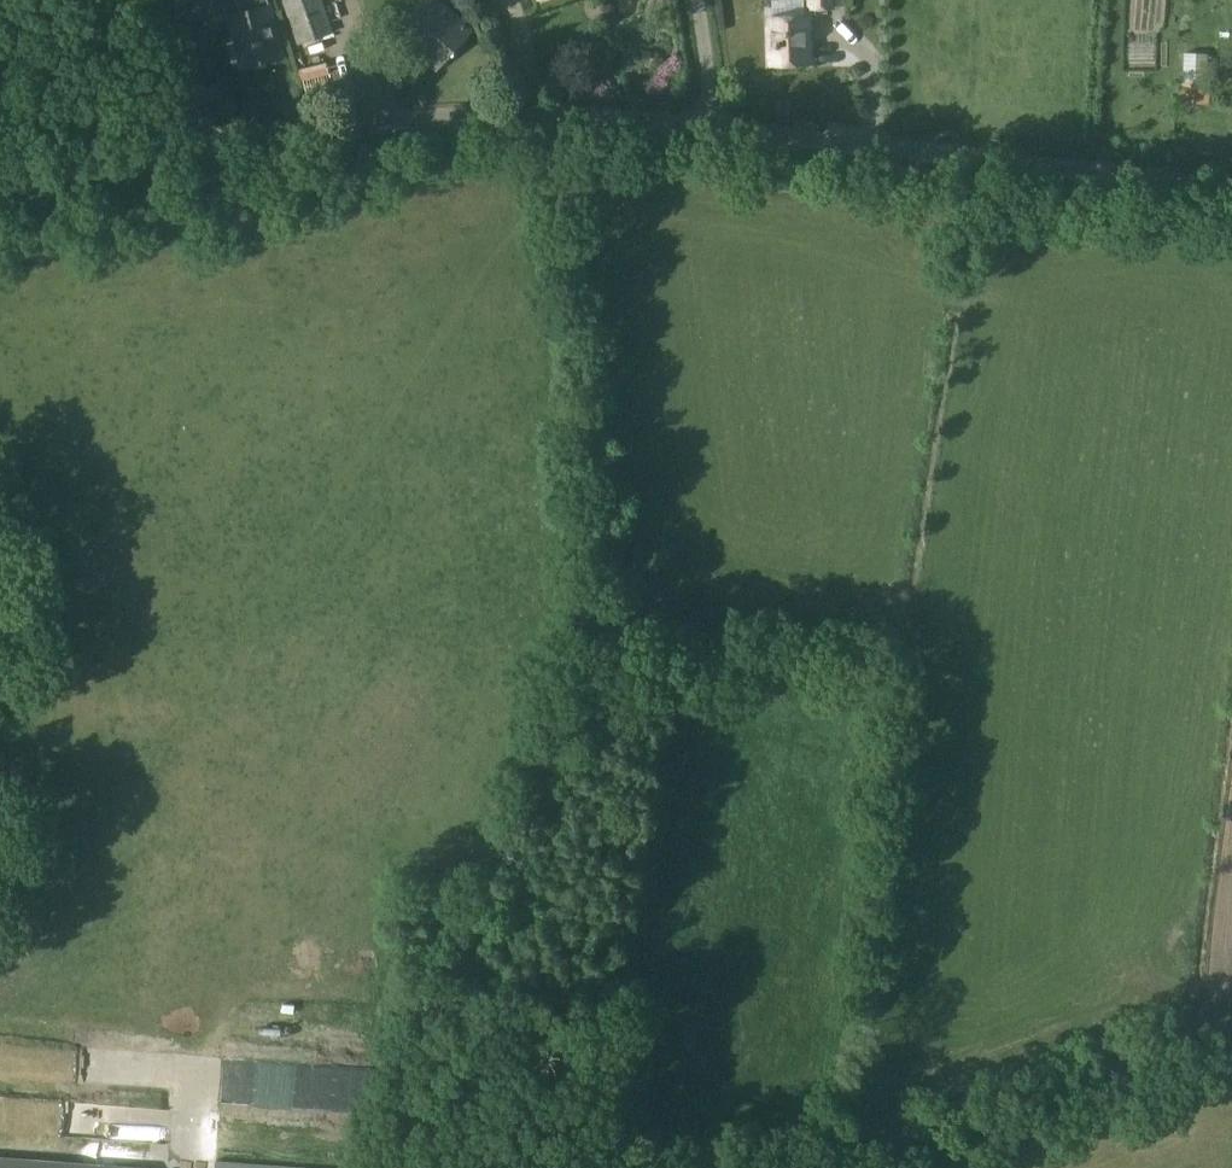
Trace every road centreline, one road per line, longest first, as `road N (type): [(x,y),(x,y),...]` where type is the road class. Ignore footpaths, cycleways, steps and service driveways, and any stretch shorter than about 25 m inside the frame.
road 1 (unclassified): [(0,193),(219,146),(491,110),(713,125)]
road 2 (unclassified): [(713,125),(1231,188)]
road 3 (unclassified): [(713,125),(696,0)]

